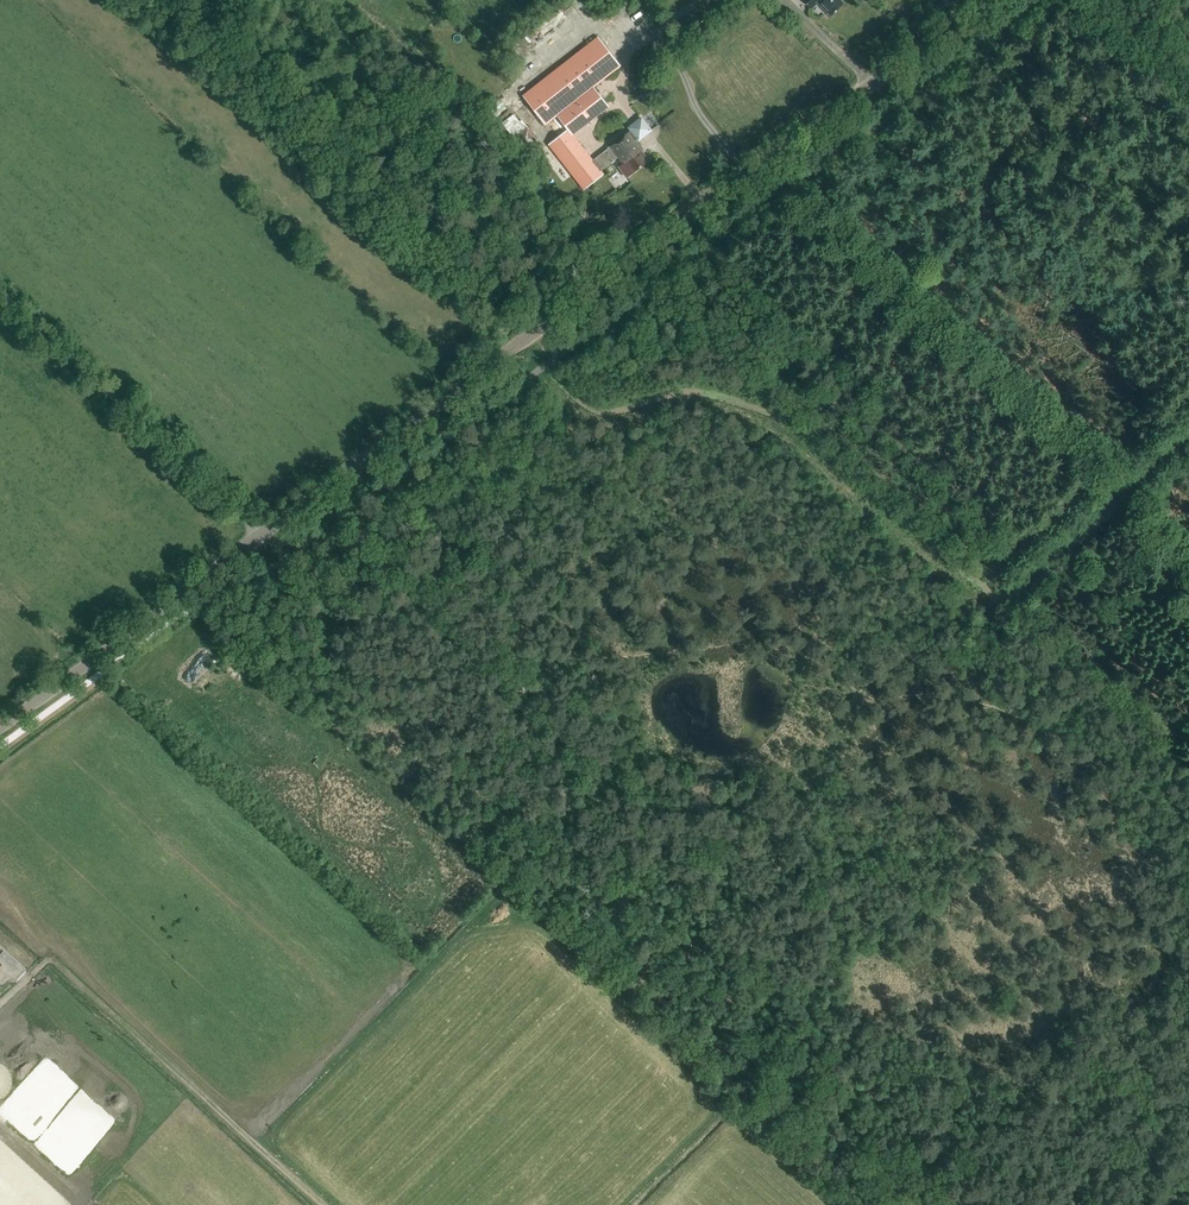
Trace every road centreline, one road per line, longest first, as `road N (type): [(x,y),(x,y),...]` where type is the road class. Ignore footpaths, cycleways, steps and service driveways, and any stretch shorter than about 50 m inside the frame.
road 1 (tertiary): [(0,726),(983,0)]

